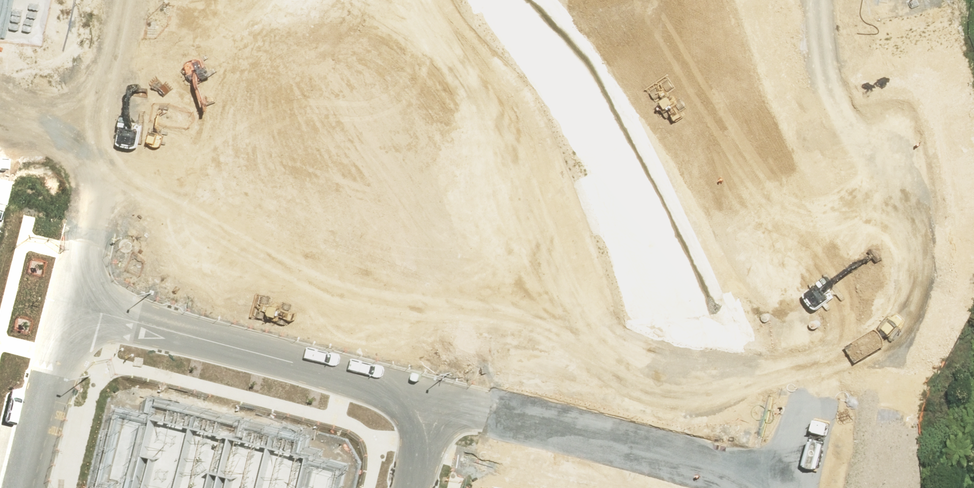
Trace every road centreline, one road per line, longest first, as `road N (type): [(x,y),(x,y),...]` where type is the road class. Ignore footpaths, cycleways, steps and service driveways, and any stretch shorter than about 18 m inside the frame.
road 1 (residential): [(825,0),(840,89),(842,296),(789,485)]
road 2 (residential): [(69,297),(436,395)]
road 3 (residential): [(436,395),(789,485)]
road 4 (residential): [(69,297),(119,0)]
road 5 (residential): [(23,487),(69,297)]

